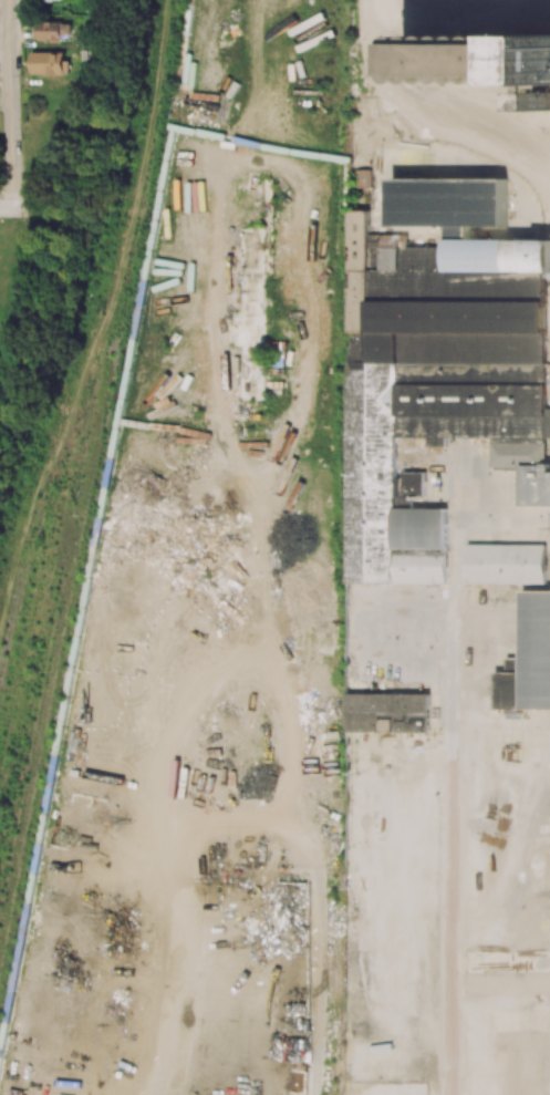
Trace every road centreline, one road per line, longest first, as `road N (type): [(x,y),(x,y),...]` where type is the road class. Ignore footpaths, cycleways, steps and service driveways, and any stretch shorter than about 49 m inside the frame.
road 1 (residential): [(452,1094),(454,762)]
road 2 (residential): [(7,207),(9,0)]

